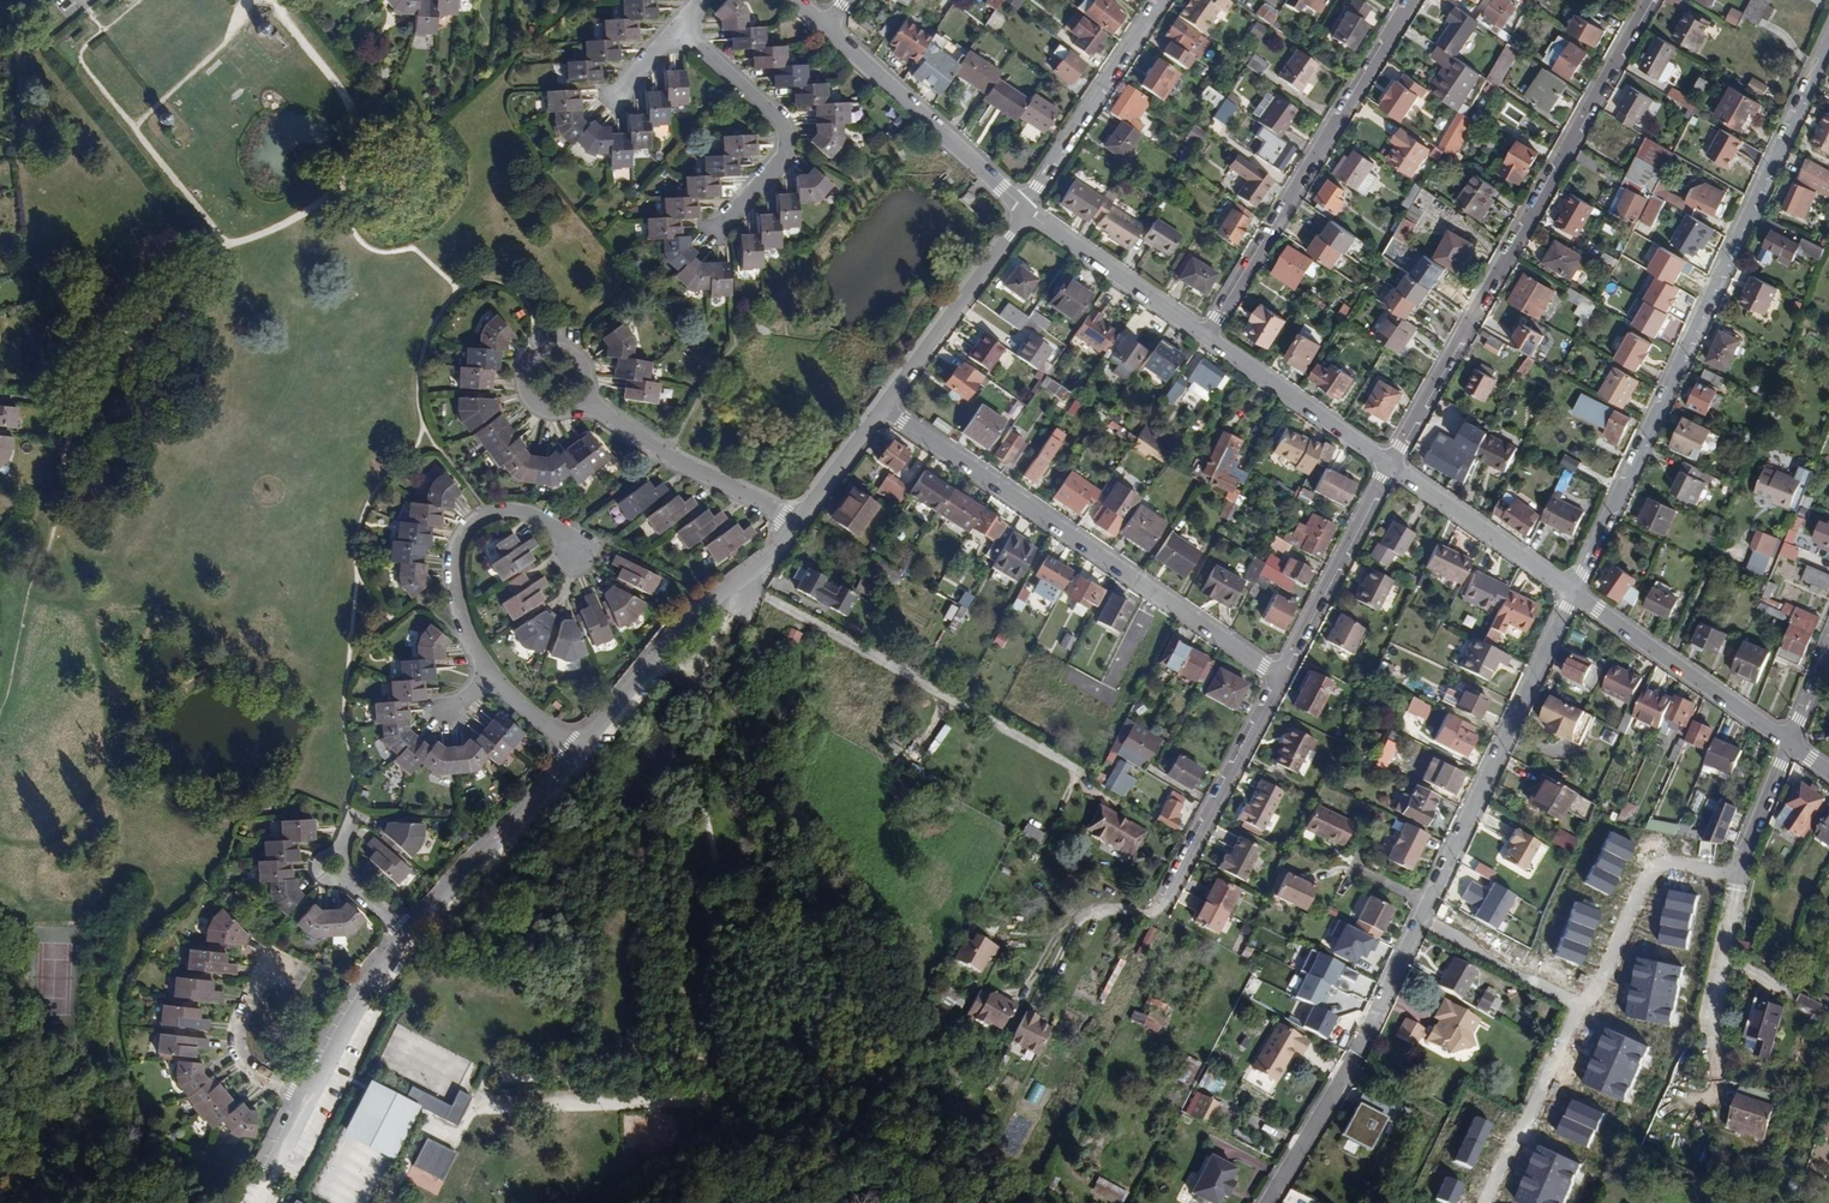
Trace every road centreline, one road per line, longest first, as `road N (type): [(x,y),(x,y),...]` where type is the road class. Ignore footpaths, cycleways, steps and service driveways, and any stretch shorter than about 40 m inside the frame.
road 1 (residential): [(1572,595),(1828,42)]
road 2 (residential): [(1390,467),(1650,0)]
road 3 (residential): [(882,410),(1279,679)]
road 4 (residential): [(1205,340),(1411,0)]
road 5 (residential): [(1421,918),(1572,595)]
road 6 (residential): [(1269,1202),(1358,1054),(1421,918)]
road 7 (residential): [(580,749),(713,600),(747,590),(795,525)]
road 8 (residential): [(572,569),(563,531),(536,516),(515,509),(466,530),(458,584),(489,674)]
road 9 (residential): [(714,231),(784,154),(787,135),(677,26)]
road 10 (residential): [(828,30),(1027,208)]
road 11 (residential): [(1572,595),(1790,741)]
road 12 (residential): [(1159,909),(1279,679)]
road 13 (residential): [(409,933),(580,749)]
road 14 (residential): [(882,410),(1027,208)]
road 15 (residential): [(1160,0),(1027,208)]
road 16 (residential): [(795,525),(586,400)]
road 17 (residential): [(1739,874),(1668,864),(1655,869),(1604,980),(1581,1004)]
road 18 (residential): [(1279,679),(1390,467)]
road 19 (residential): [(1205,340),(1390,467)]
road 20 (residential): [(1390,467),(1572,595)]
road 21 (residential): [(1027,208),(1205,340)]
road 22 (residential): [(1581,1004),(1487,1202)]
road 23 (residential): [(1739,874),(1709,1010),(1717,1070)]
road 24 (residential): [(311,1104),(409,933)]
road 25 (residential): [(283,961),(249,1002),(241,1055),(311,1104)]
road 26 (residential): [(1421,918),(1581,1004)]
road 27 (residential): [(586,400),(593,378),(585,356),(565,344),(542,346),(520,373),(524,397),(542,413)]
road 28 (residential): [(795,525),(882,410)]
road 29 (residential): [(1790,741),(1739,874)]

